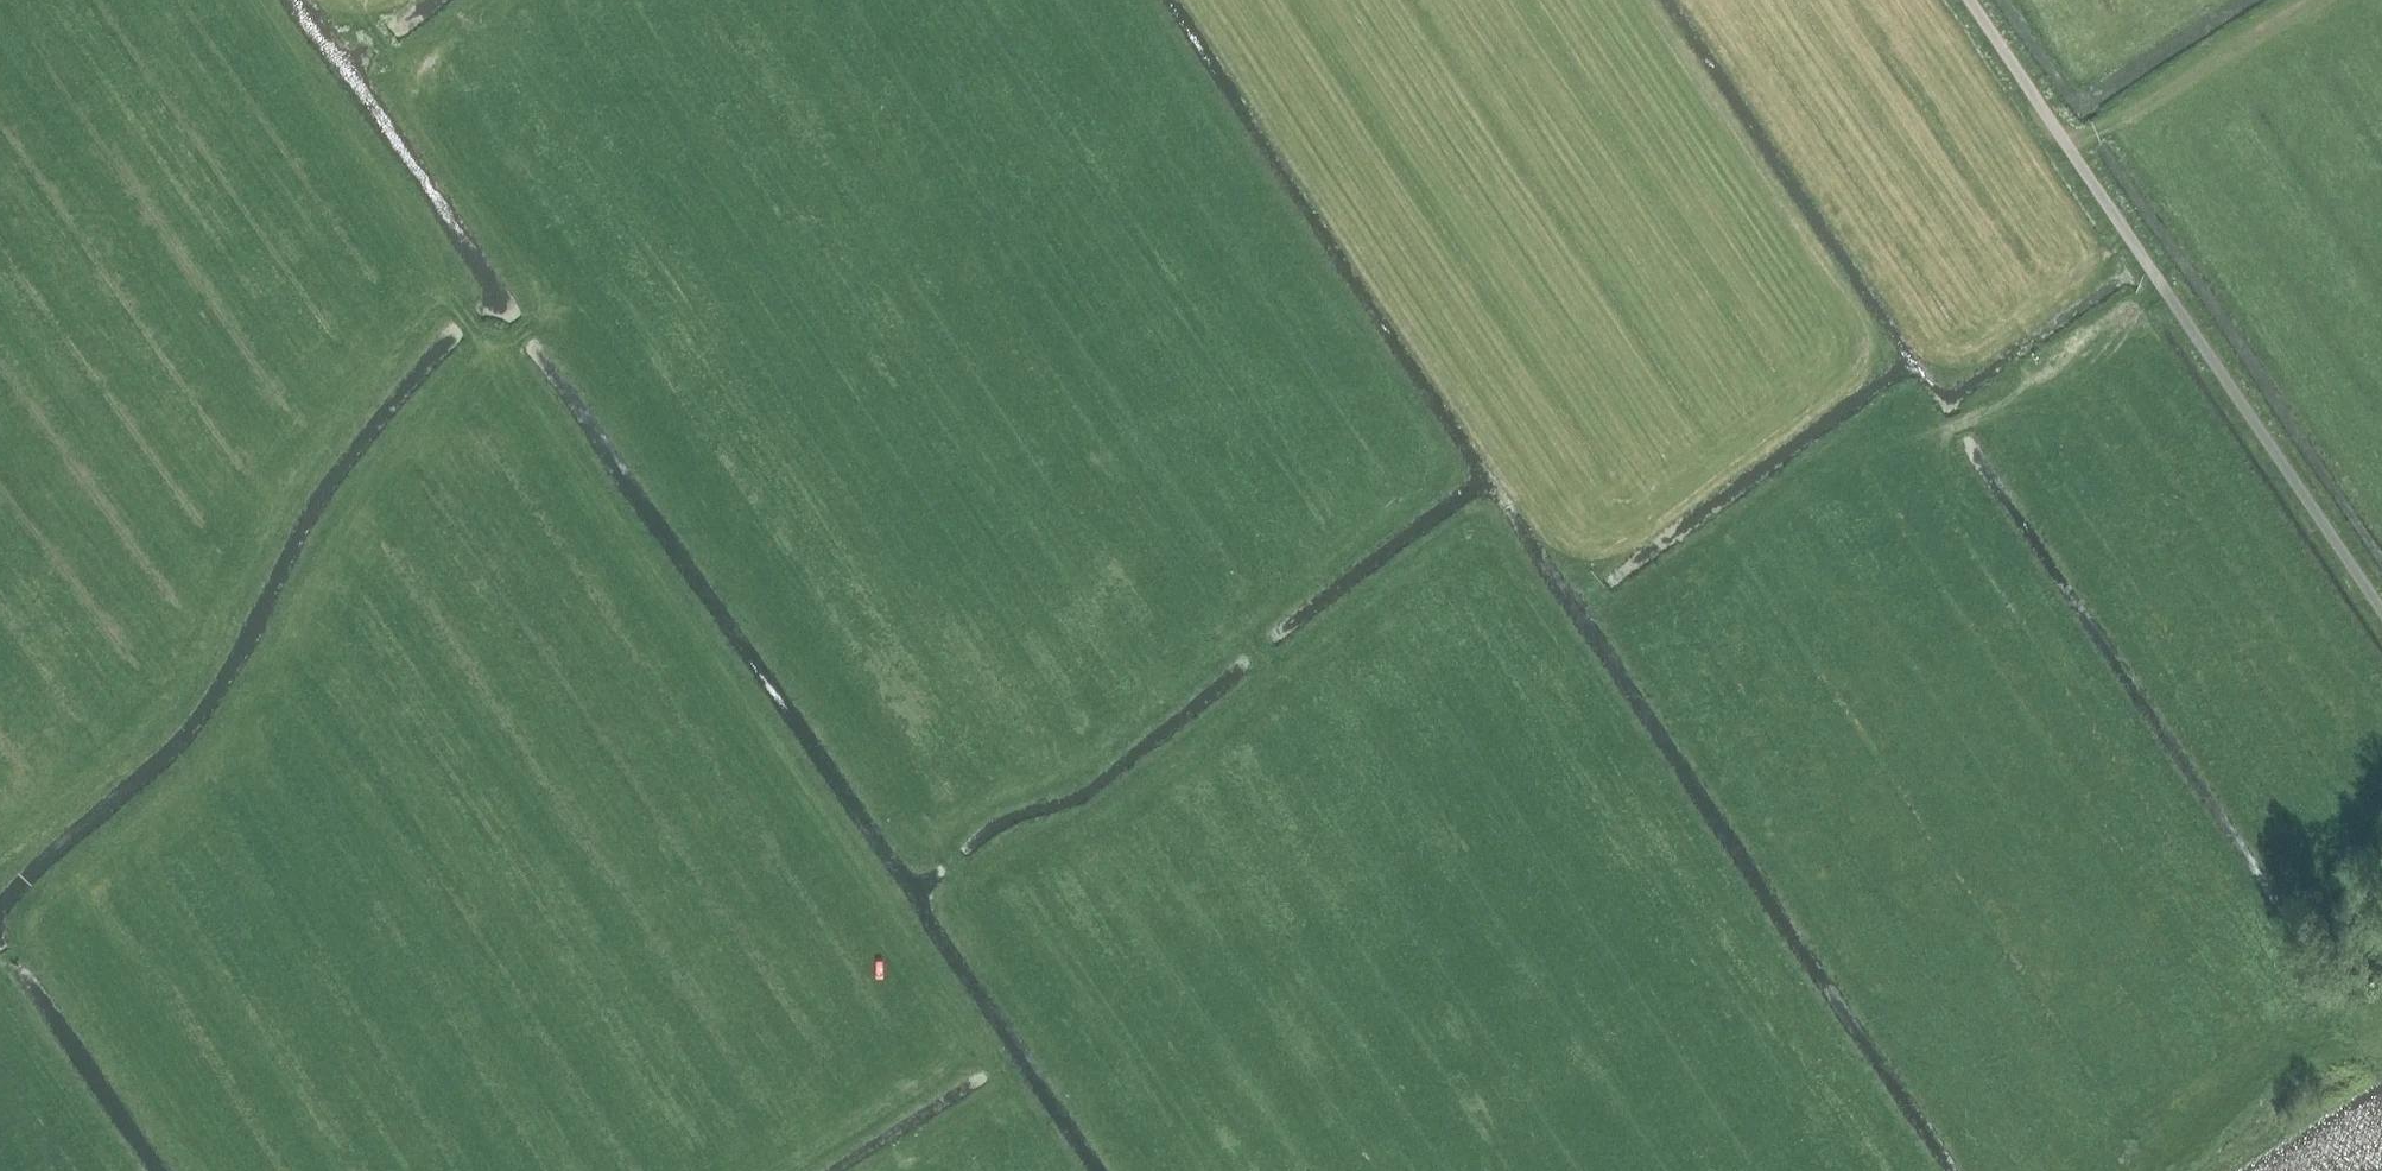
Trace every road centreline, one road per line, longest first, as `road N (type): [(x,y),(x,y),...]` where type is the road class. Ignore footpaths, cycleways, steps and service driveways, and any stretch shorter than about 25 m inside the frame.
road 1 (unclassified): [(2381,609),(1976,0)]

